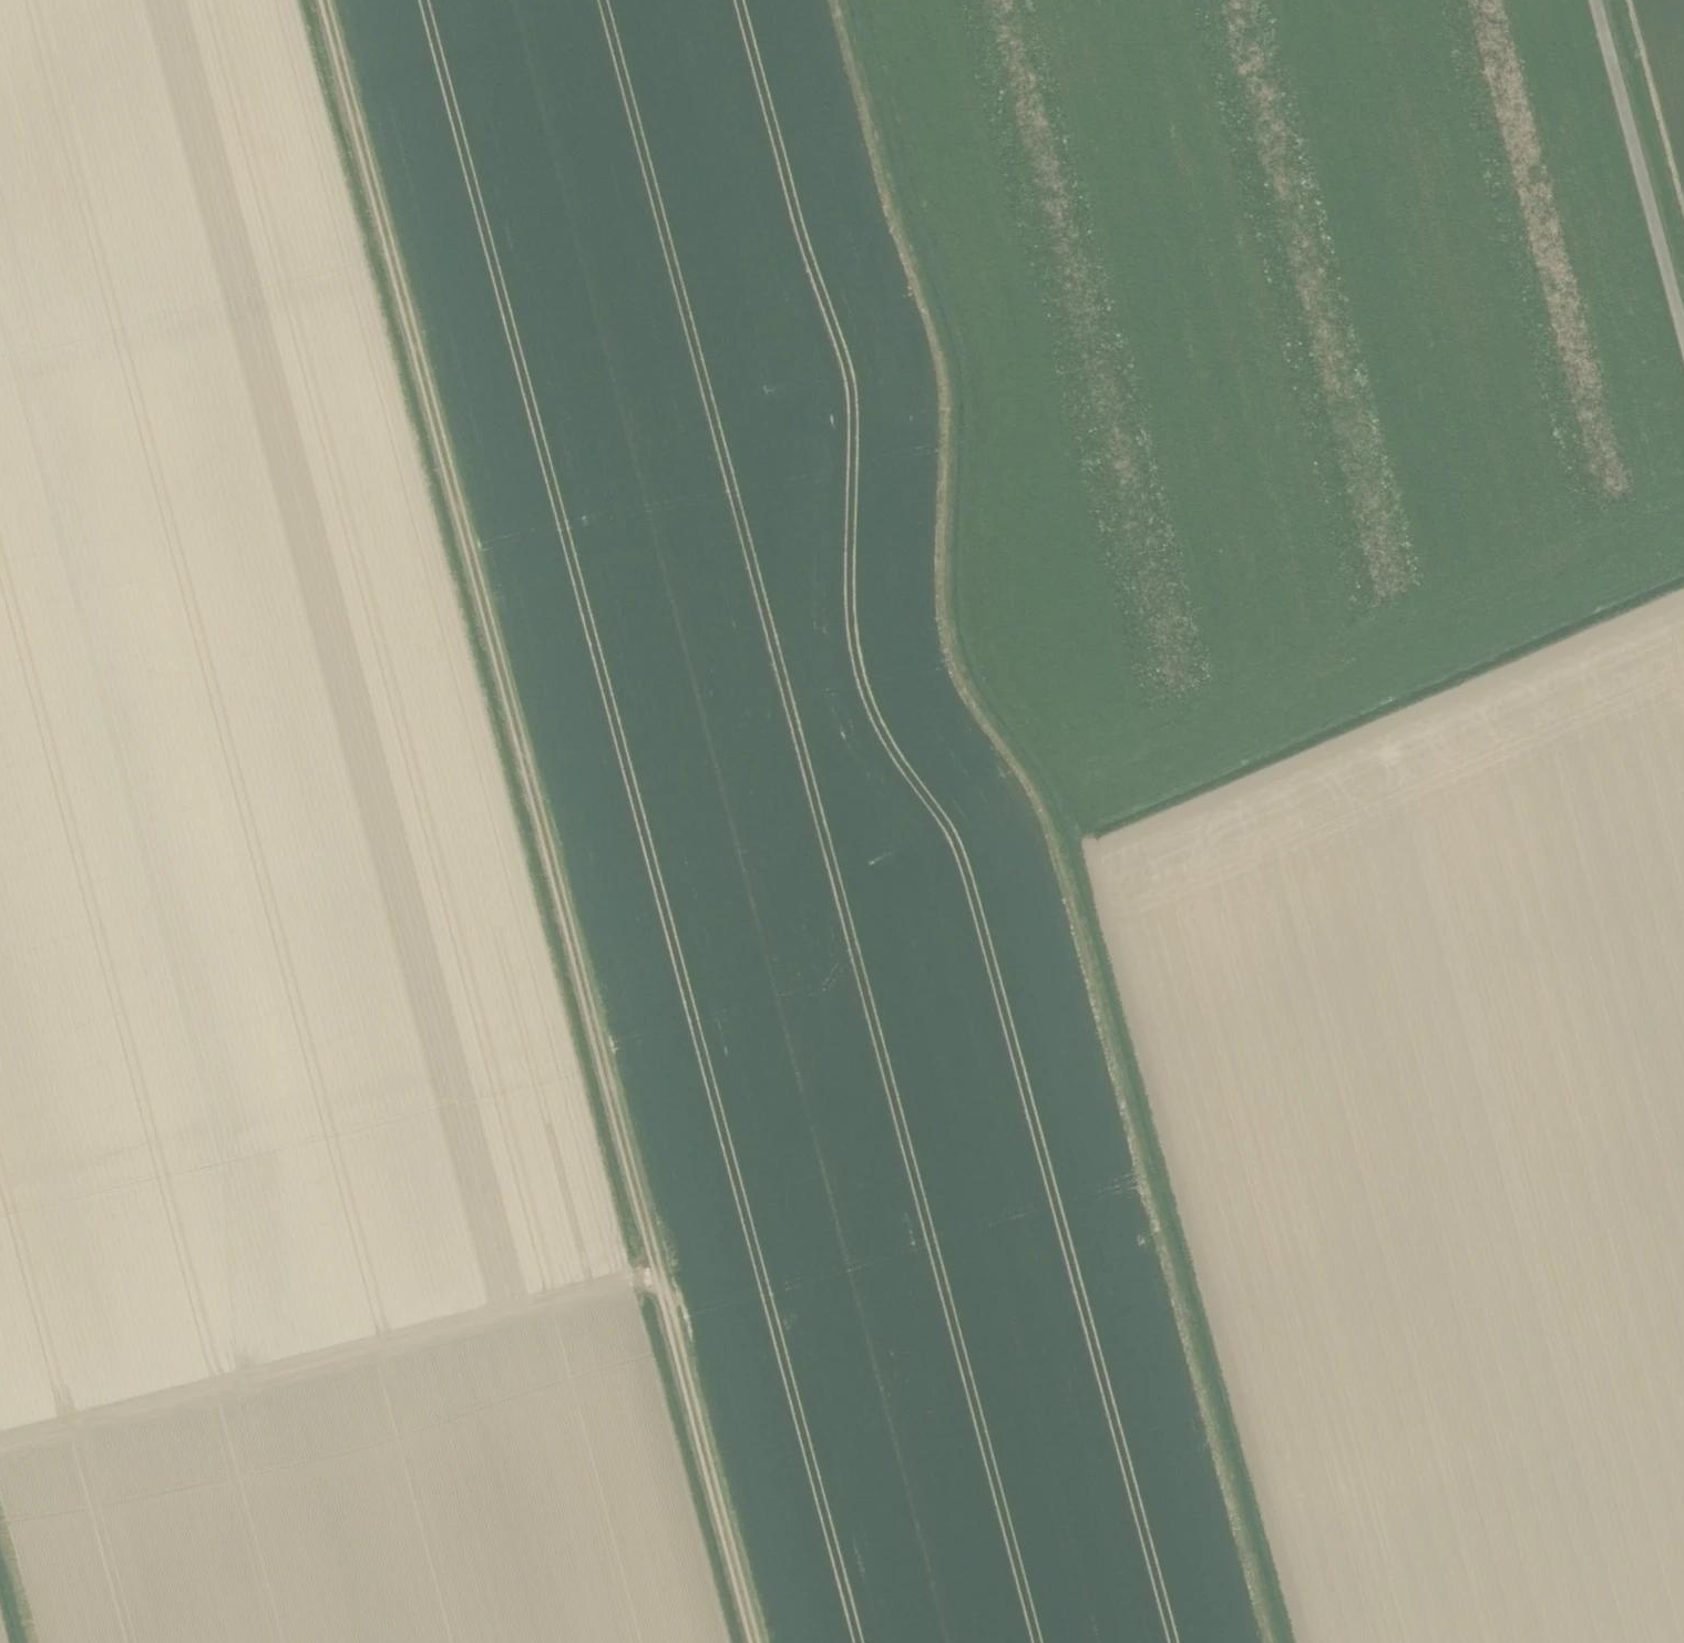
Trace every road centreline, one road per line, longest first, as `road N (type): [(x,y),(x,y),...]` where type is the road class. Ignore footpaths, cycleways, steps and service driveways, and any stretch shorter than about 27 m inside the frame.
road 1 (track): [(756,1642),(325,0)]

